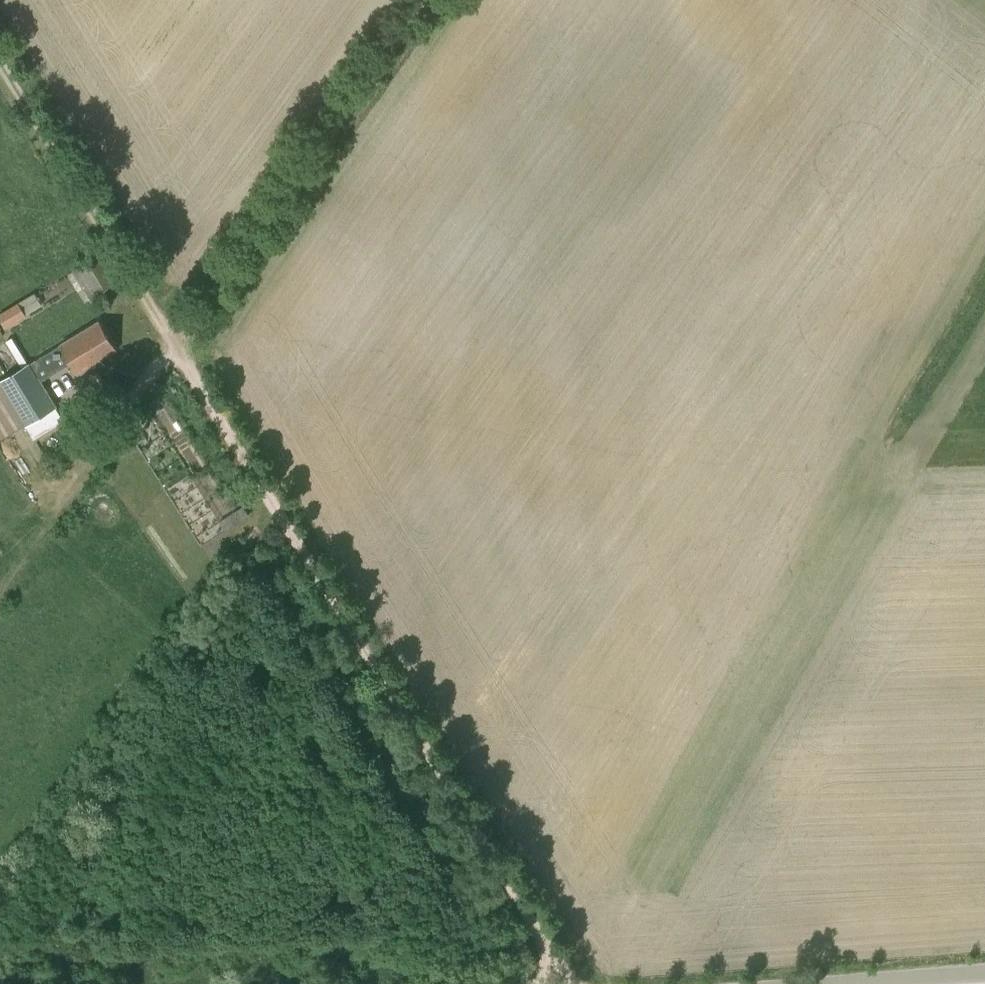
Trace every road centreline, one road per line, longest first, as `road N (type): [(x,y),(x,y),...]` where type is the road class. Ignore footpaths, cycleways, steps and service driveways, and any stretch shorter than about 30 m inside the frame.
road 1 (track): [(175,346),(579,983)]
road 2 (track): [(175,346),(421,0)]
road 3 (track): [(0,64),(175,346)]
road 4 (unclassified): [(855,983),(984,974)]

